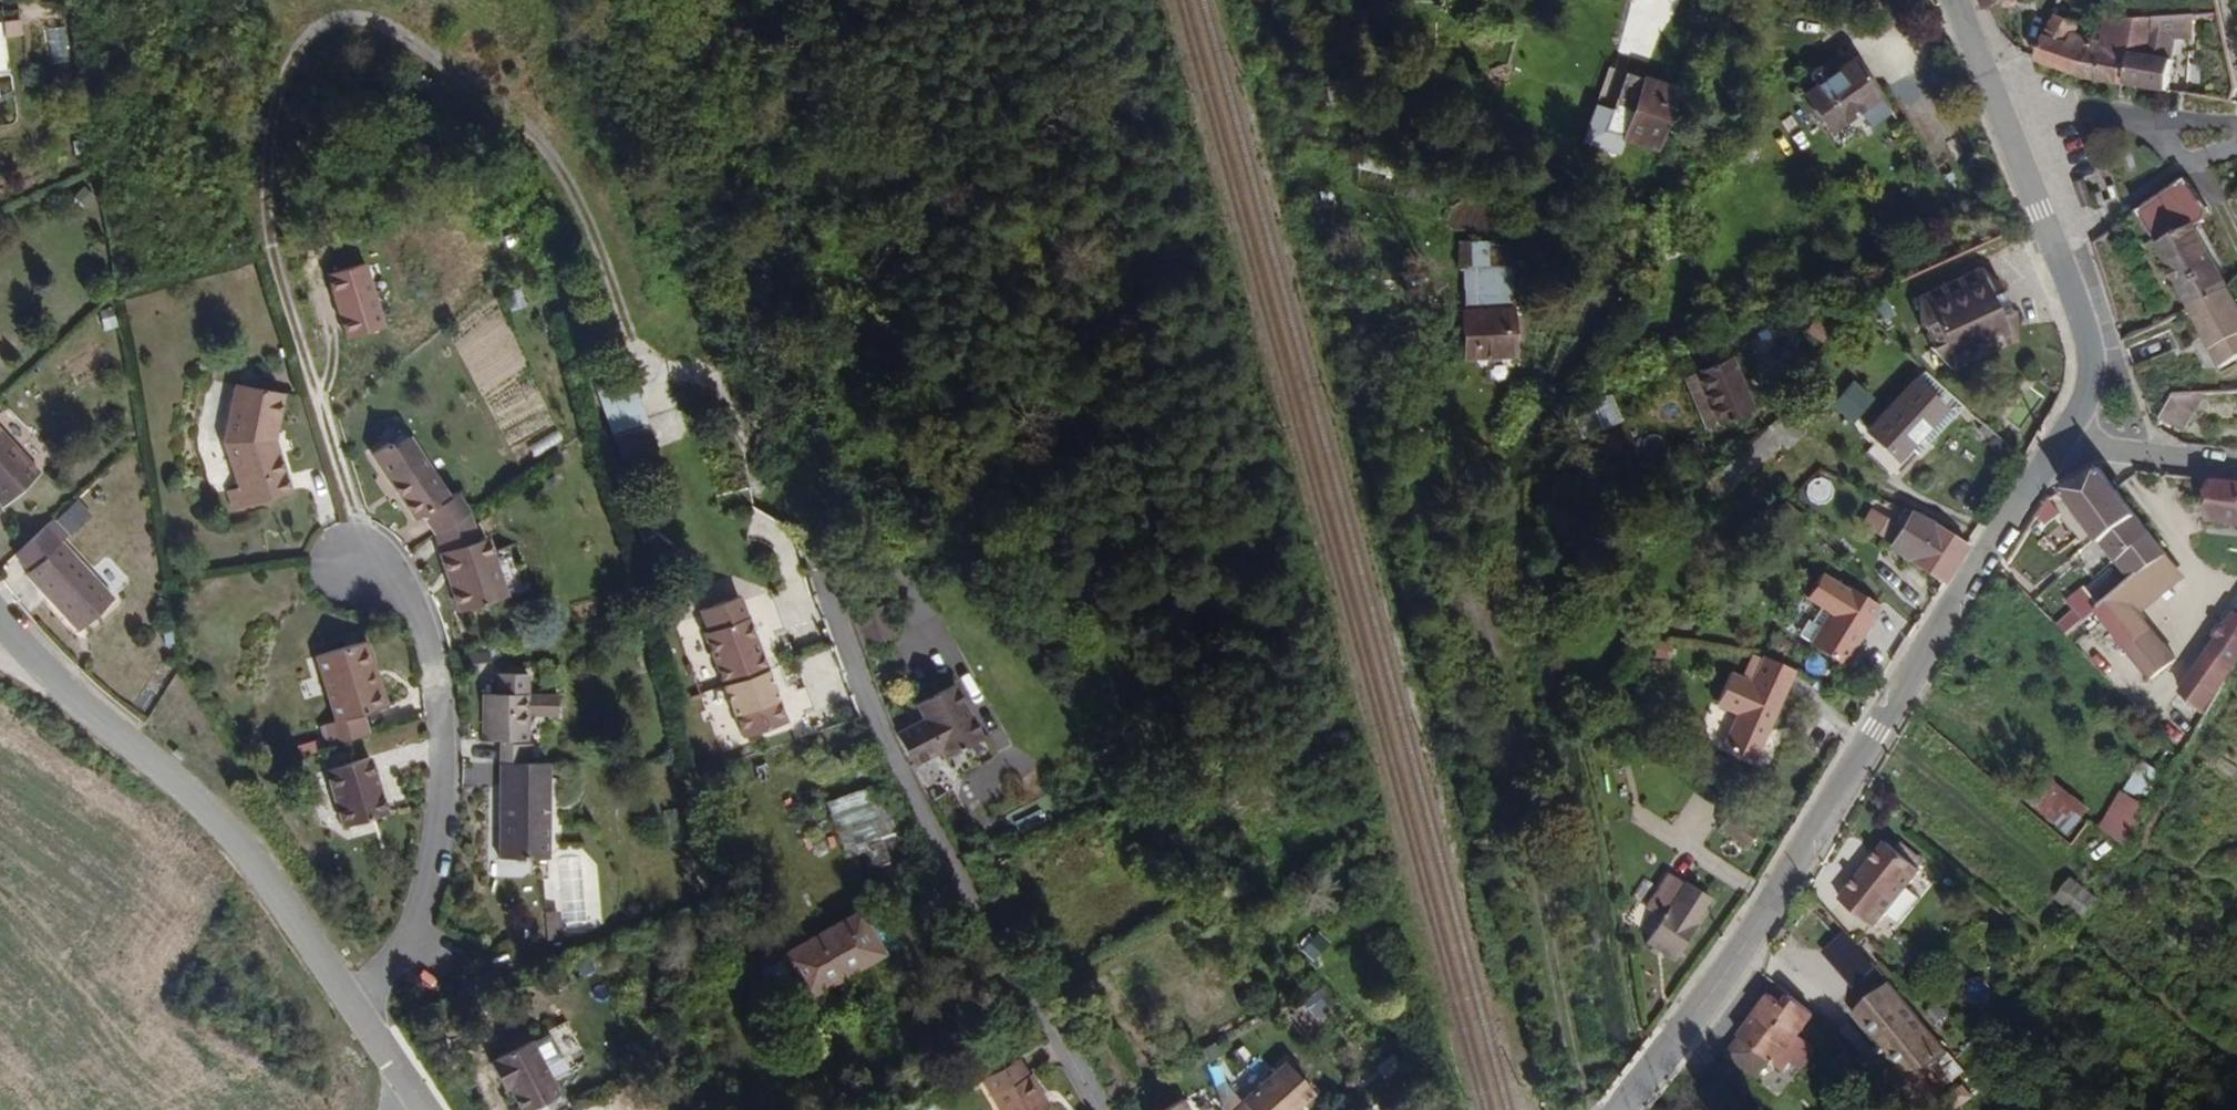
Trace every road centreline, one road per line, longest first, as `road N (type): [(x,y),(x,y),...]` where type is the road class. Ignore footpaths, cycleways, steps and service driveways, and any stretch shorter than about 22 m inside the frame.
road 1 (track): [(798,496),(770,490),(716,381),(674,389),(632,337),(578,198),(531,129),(398,31),(353,16),(334,20),(305,47),(266,161),(269,231),(354,520),(351,566)]
road 2 (residential): [(737,224),(807,534),(874,720),(1098,1109)]
road 3 (tertiary): [(1621,1109),(1733,961),(2062,443)]
road 4 (track): [(1426,352),(1514,729),(1590,1109)]
road 5 (residential): [(355,1005),(202,804),(49,677),(0,617)]
road 6 (residential): [(355,1005),(373,994),(413,942),(441,821),(445,754),(435,668),(413,606),(387,573),(351,566)]
road 7 (tertiary): [(2062,443),(2090,390),(2091,344),(1959,0)]
road 8 (track): [(700,0),(737,224)]
road 9 (unclassified): [(2236,462),(2062,443)]
road 10 (residential): [(426,1109),(355,1005)]

